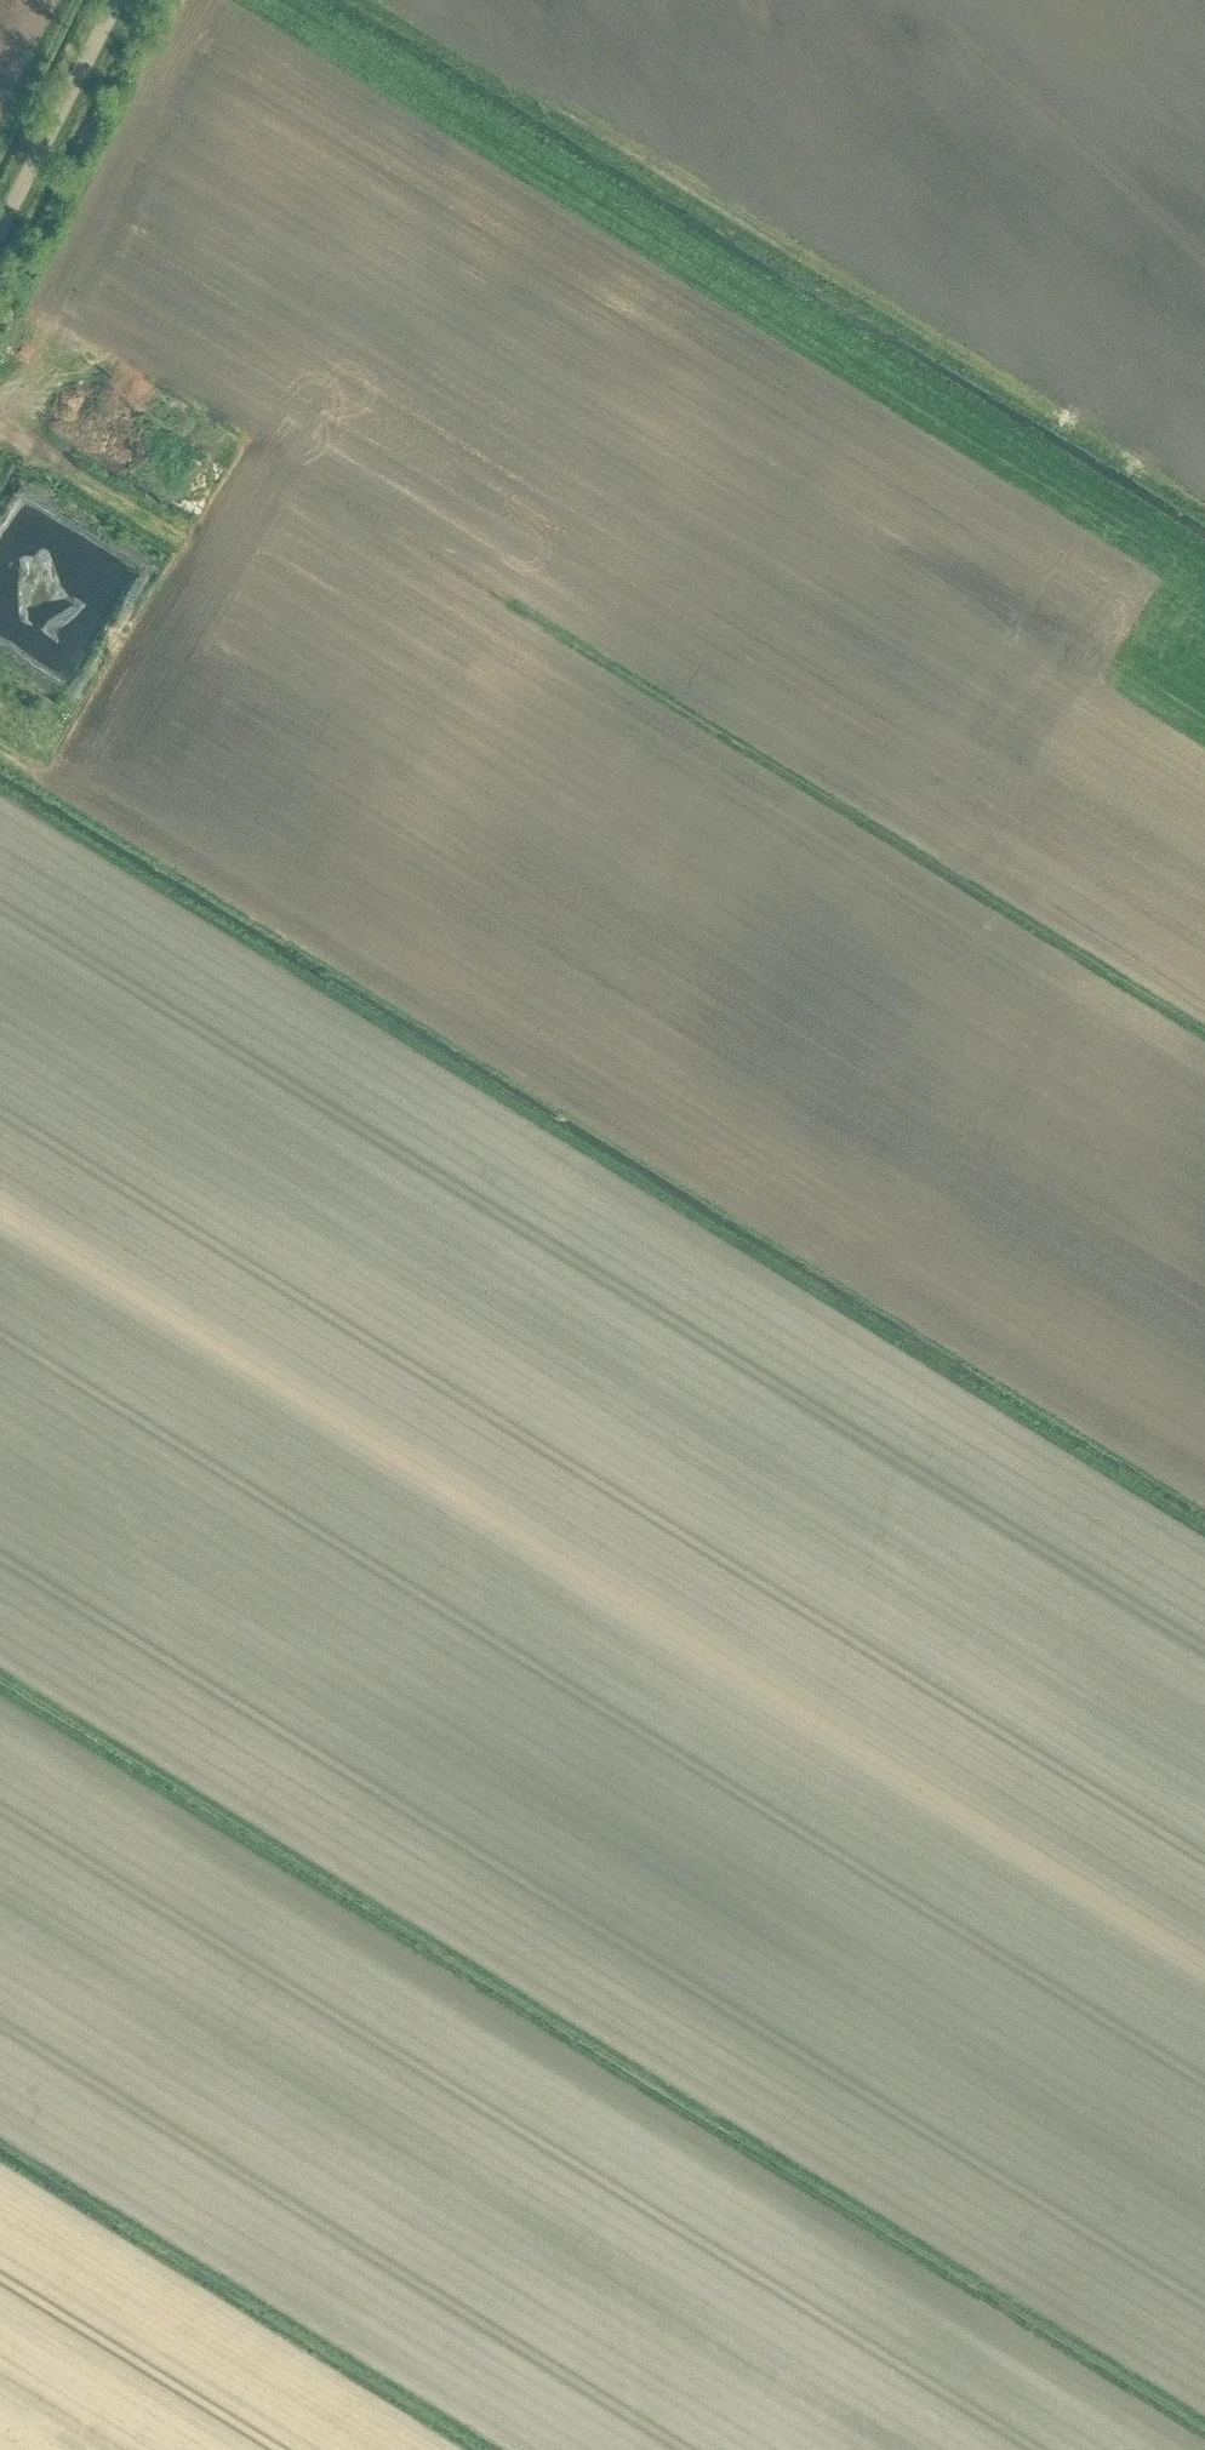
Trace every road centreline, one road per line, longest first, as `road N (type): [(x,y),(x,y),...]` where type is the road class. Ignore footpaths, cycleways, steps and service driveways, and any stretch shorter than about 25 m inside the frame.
road 1 (unclassified): [(0,225),(116,0)]

